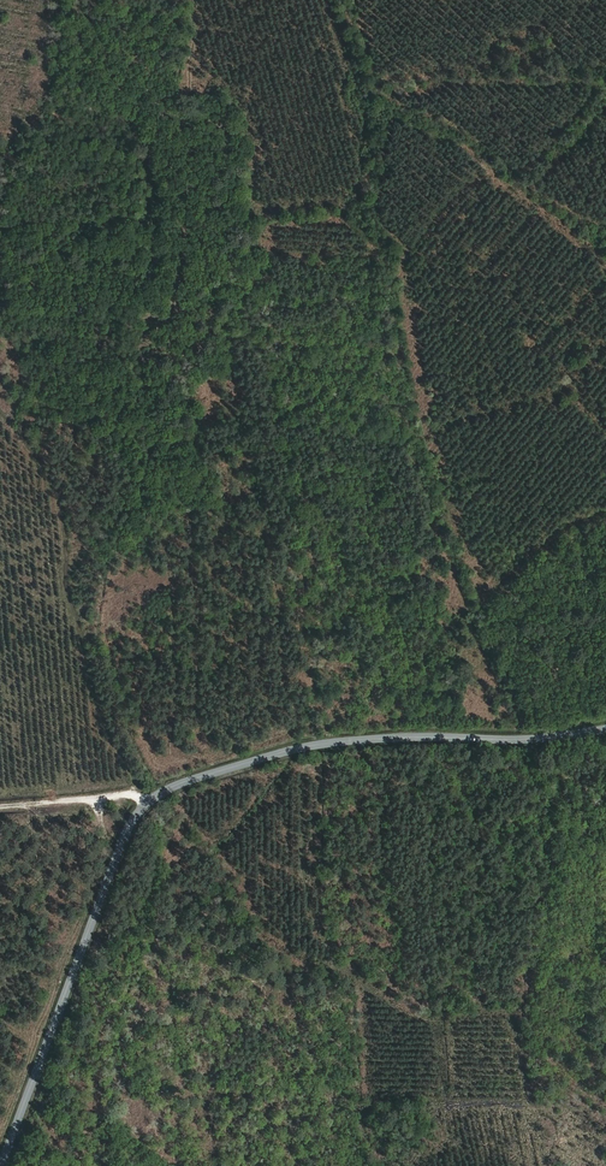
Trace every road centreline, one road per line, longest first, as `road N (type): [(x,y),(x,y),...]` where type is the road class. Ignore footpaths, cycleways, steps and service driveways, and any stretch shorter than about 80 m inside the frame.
road 1 (tertiary): [(3,1165),(122,848),(147,807),(171,790),(263,759),(362,740),(515,744),(605,731)]

